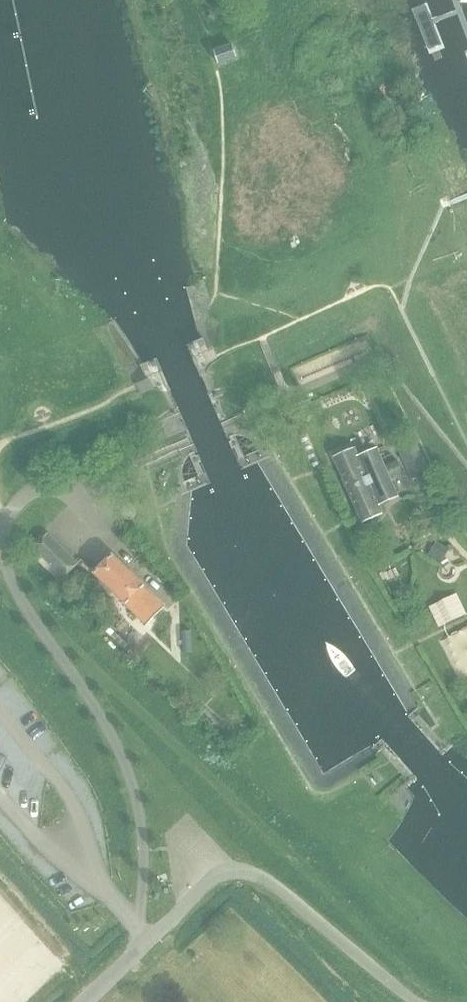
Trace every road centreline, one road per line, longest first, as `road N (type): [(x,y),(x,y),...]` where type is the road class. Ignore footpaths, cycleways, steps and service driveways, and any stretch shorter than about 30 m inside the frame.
road 1 (unclassified): [(136,950),(141,826),(117,743),(17,591),(4,545),(9,515),(27,494),(85,499)]
road 2 (unclassified): [(416,1001),(271,885),(241,870),(210,880),(136,950)]
road 3 (track): [(0,445),(135,389)]
road 4 (unclassified): [(85,499),(171,600)]

